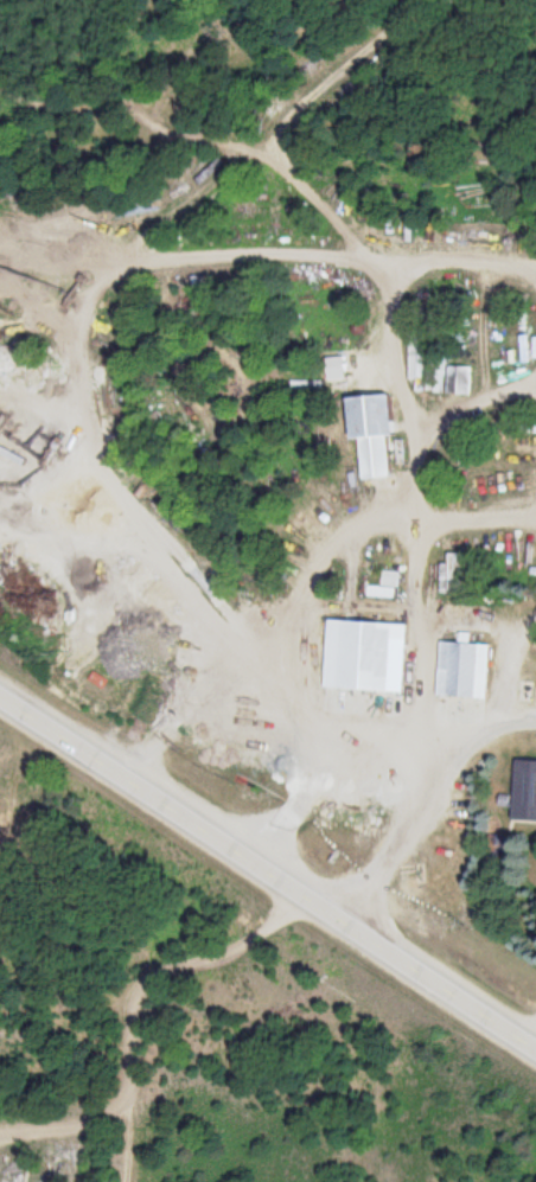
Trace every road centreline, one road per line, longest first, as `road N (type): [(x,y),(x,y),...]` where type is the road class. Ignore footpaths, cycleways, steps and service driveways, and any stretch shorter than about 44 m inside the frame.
road 1 (track): [(535,271),(298,268),(198,281),(102,384),(42,531),(0,683)]
road 2 (tertiary): [(535,1039),(181,803),(0,698)]

